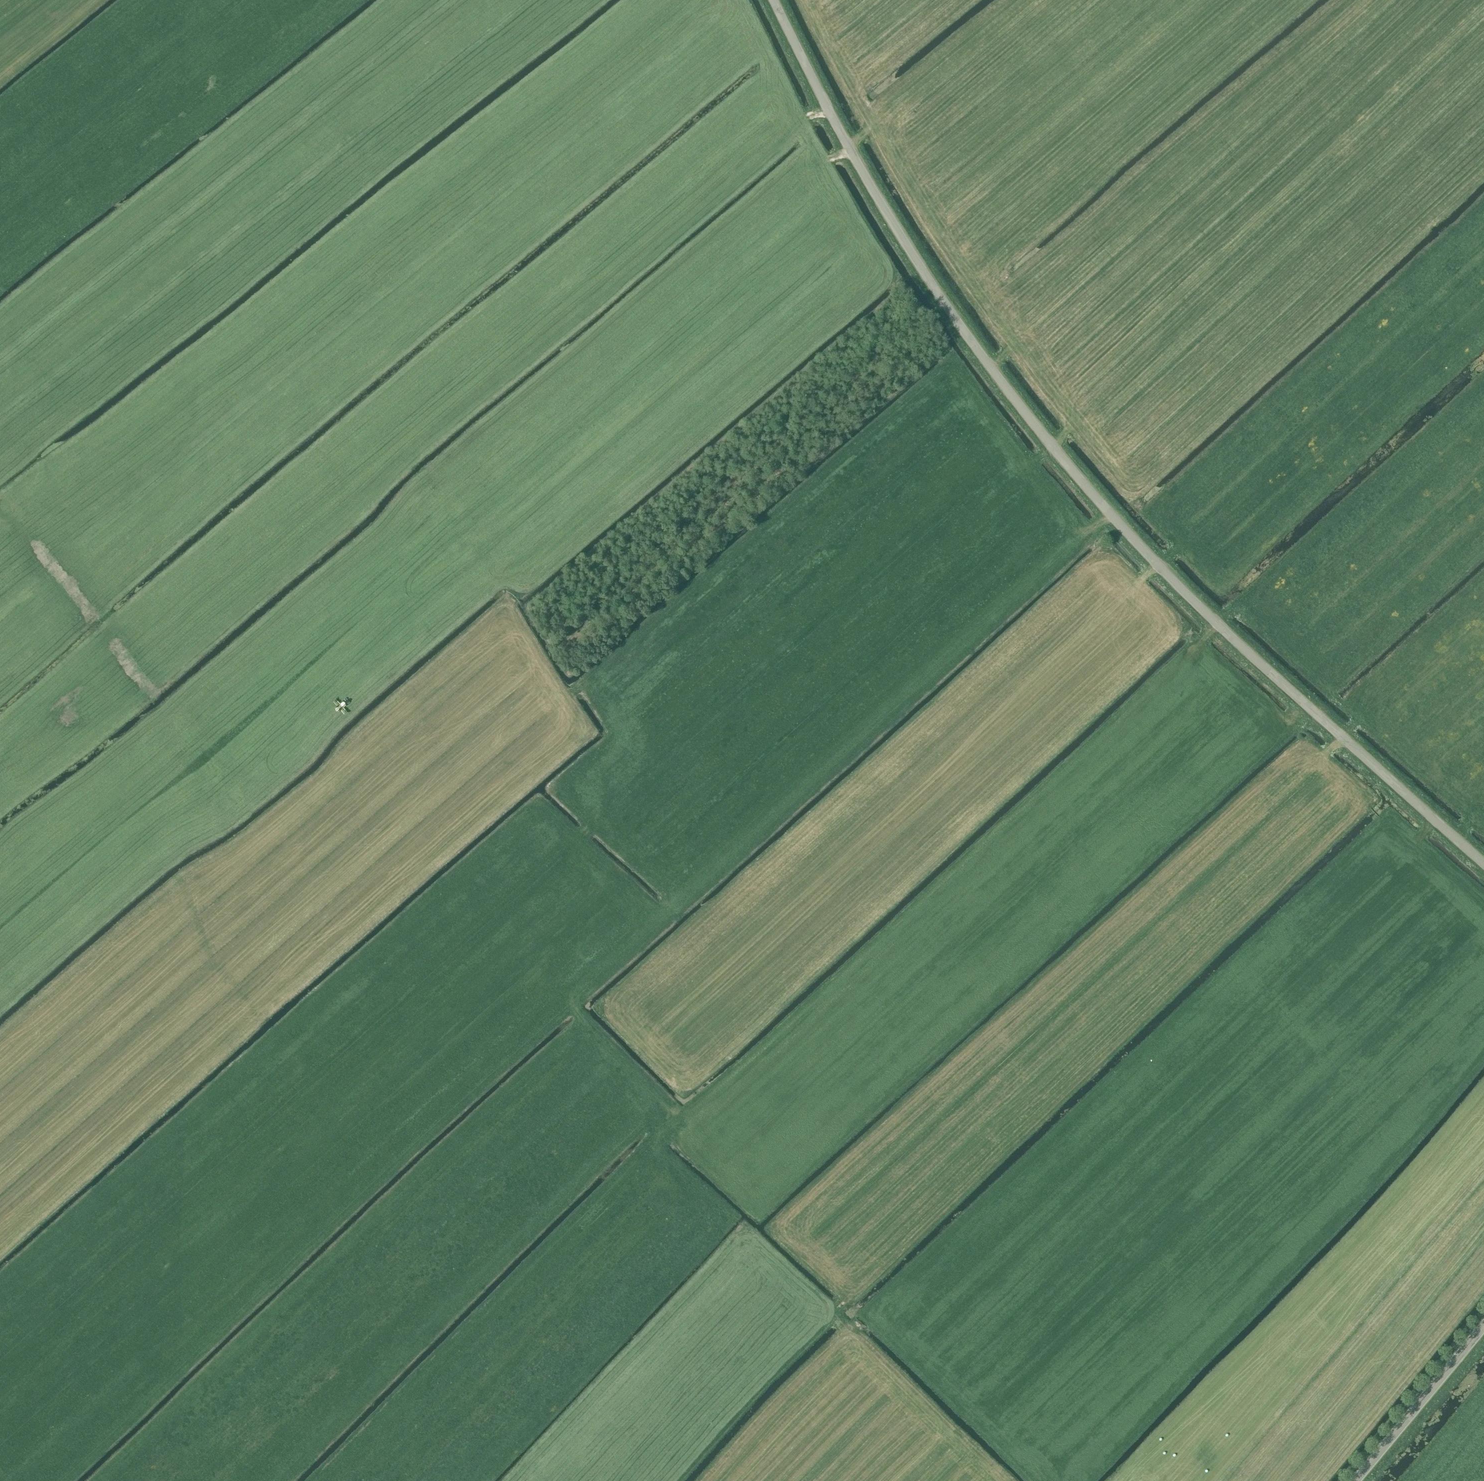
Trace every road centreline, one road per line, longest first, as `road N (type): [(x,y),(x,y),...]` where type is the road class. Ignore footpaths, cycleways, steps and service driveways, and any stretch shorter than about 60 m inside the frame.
road 1 (unclassified): [(1483,866),(1251,658),(1052,447),(910,251),(773,0)]
road 2 (tertiary): [(1356,1480),(1483,1326)]

